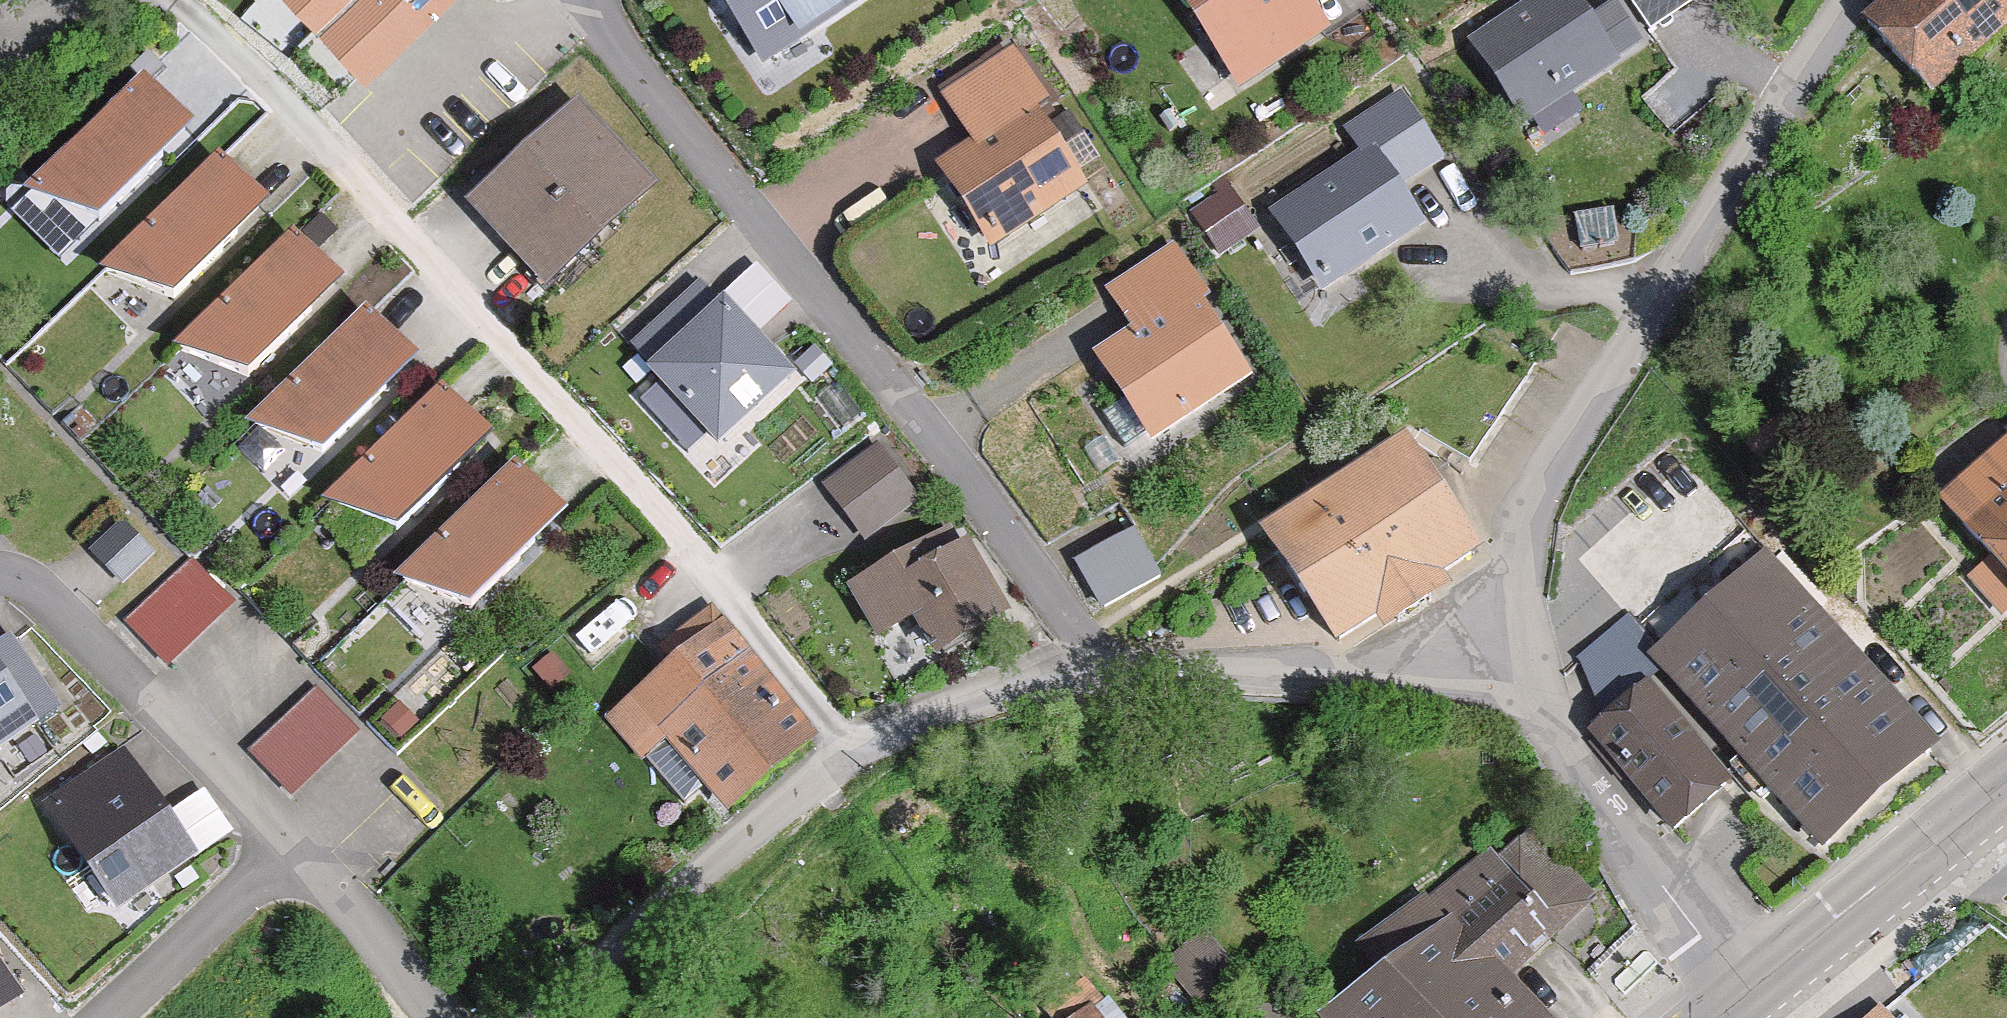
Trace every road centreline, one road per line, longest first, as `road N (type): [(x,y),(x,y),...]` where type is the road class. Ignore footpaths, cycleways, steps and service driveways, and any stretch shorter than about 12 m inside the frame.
road 1 (residential): [(847,750),(717,582),(274,98),(164,0)]
road 2 (residential): [(1120,680),(617,47),(601,0)]
road 3 (residential): [(1540,710),(1518,593),(1536,496),(1868,0)]
road 4 (residential): [(1540,710),(1475,692),(1344,679),(1120,680)]
road 5 (residential): [(299,862),(51,598),(0,580)]
road 6 (residential): [(847,750),(603,959),(553,1017)]
road 7 (residential): [(1750,993),(1647,872),(1540,710)]
road 8 (secondary): [(1750,993),(2006,785)]
road 9 (residential): [(1120,680),(1057,677),(984,695),(847,750)]
road 10 (residential): [(120,1017),(299,862)]
road 11 (residential): [(430,1017),(364,927),(299,862)]

